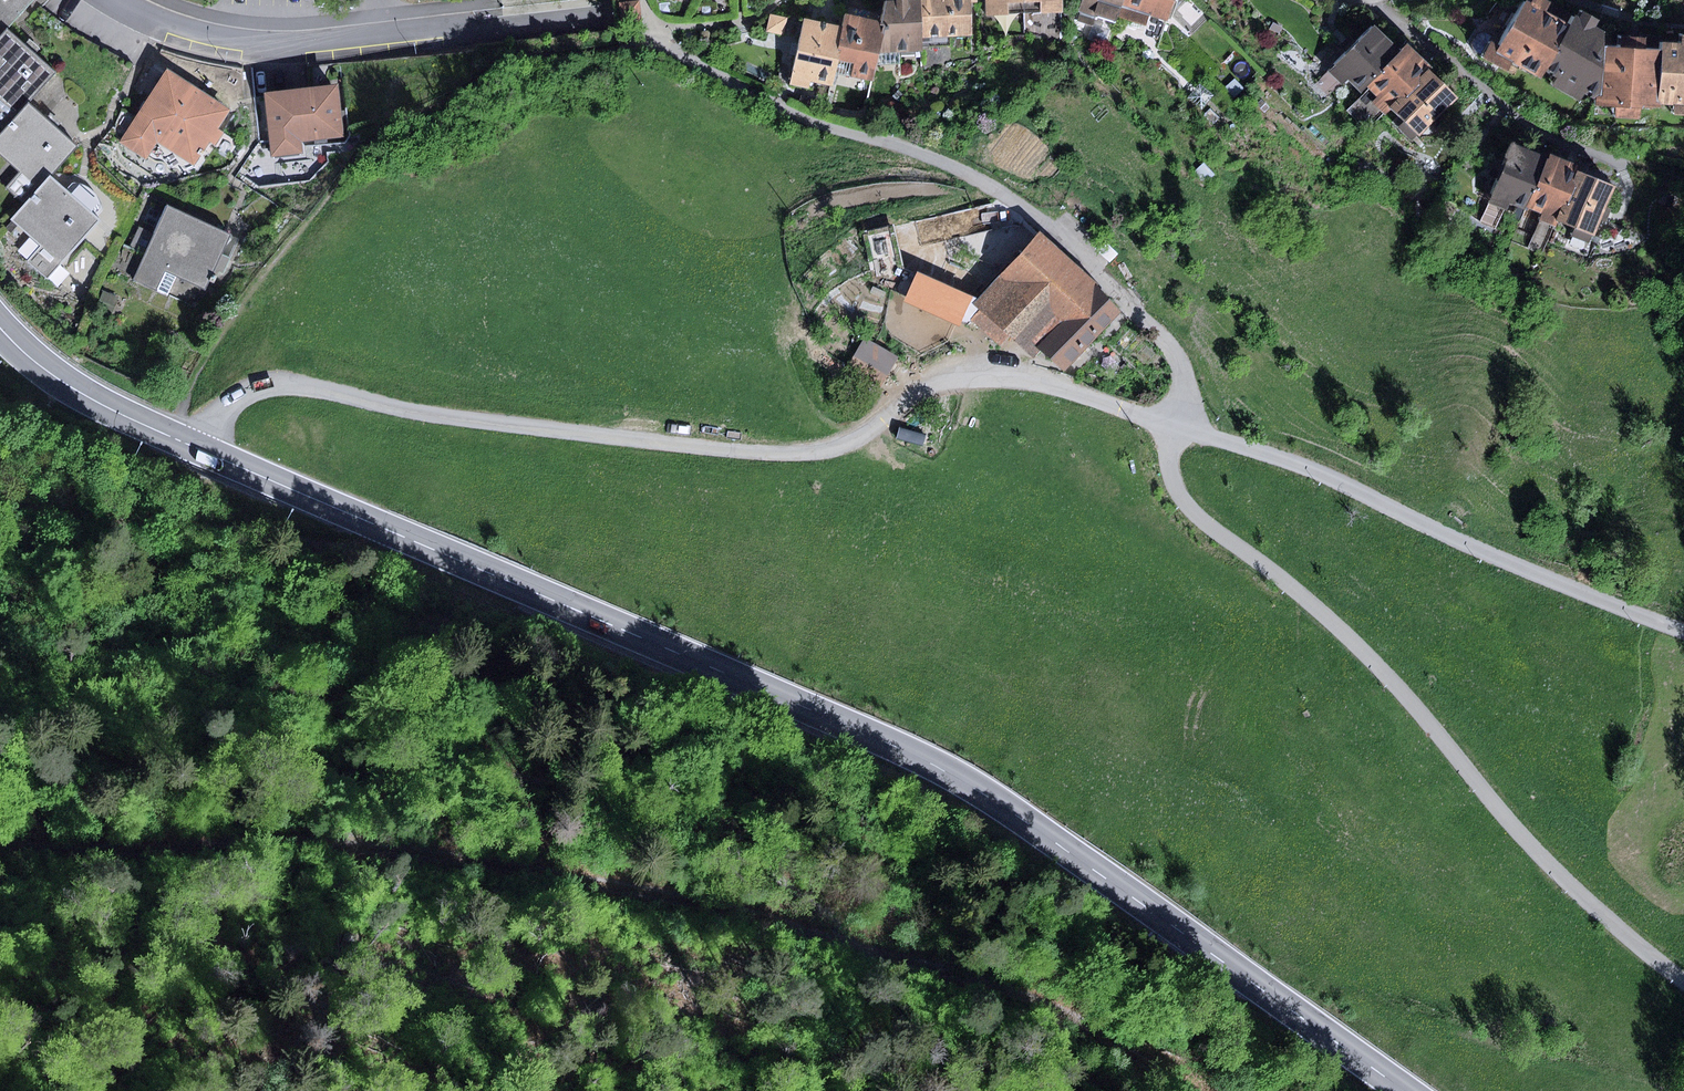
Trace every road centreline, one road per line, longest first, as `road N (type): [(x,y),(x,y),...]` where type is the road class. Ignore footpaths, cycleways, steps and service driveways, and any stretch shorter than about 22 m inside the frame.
road 1 (primary): [(1408,1090),(938,767),(152,427),(47,369),(0,326)]
road 2 (track): [(200,448),(239,402),(286,386),(457,419),(806,454),(856,440),(935,386),(1014,380),(1282,461),(1683,633)]
road 3 (track): [(874,953),(823,908),(712,838),(595,793),(449,760),(71,648),(0,608)]
road 4 (track): [(874,953),(637,891),(385,850),(0,848)]
road 5 (track): [(1176,427),(1171,467),(1190,506),(1347,634),(1539,856),(1683,981)]
road 6 (residential): [(116,0),(196,31),(281,44),(705,12),(756,0)]
road 7 (track): [(0,506),(370,556),(449,556)]
road 8 (track): [(1191,1090),(1060,1008),(874,953)]
road 9 (track): [(1094,1090),(1061,1052),(874,953)]

